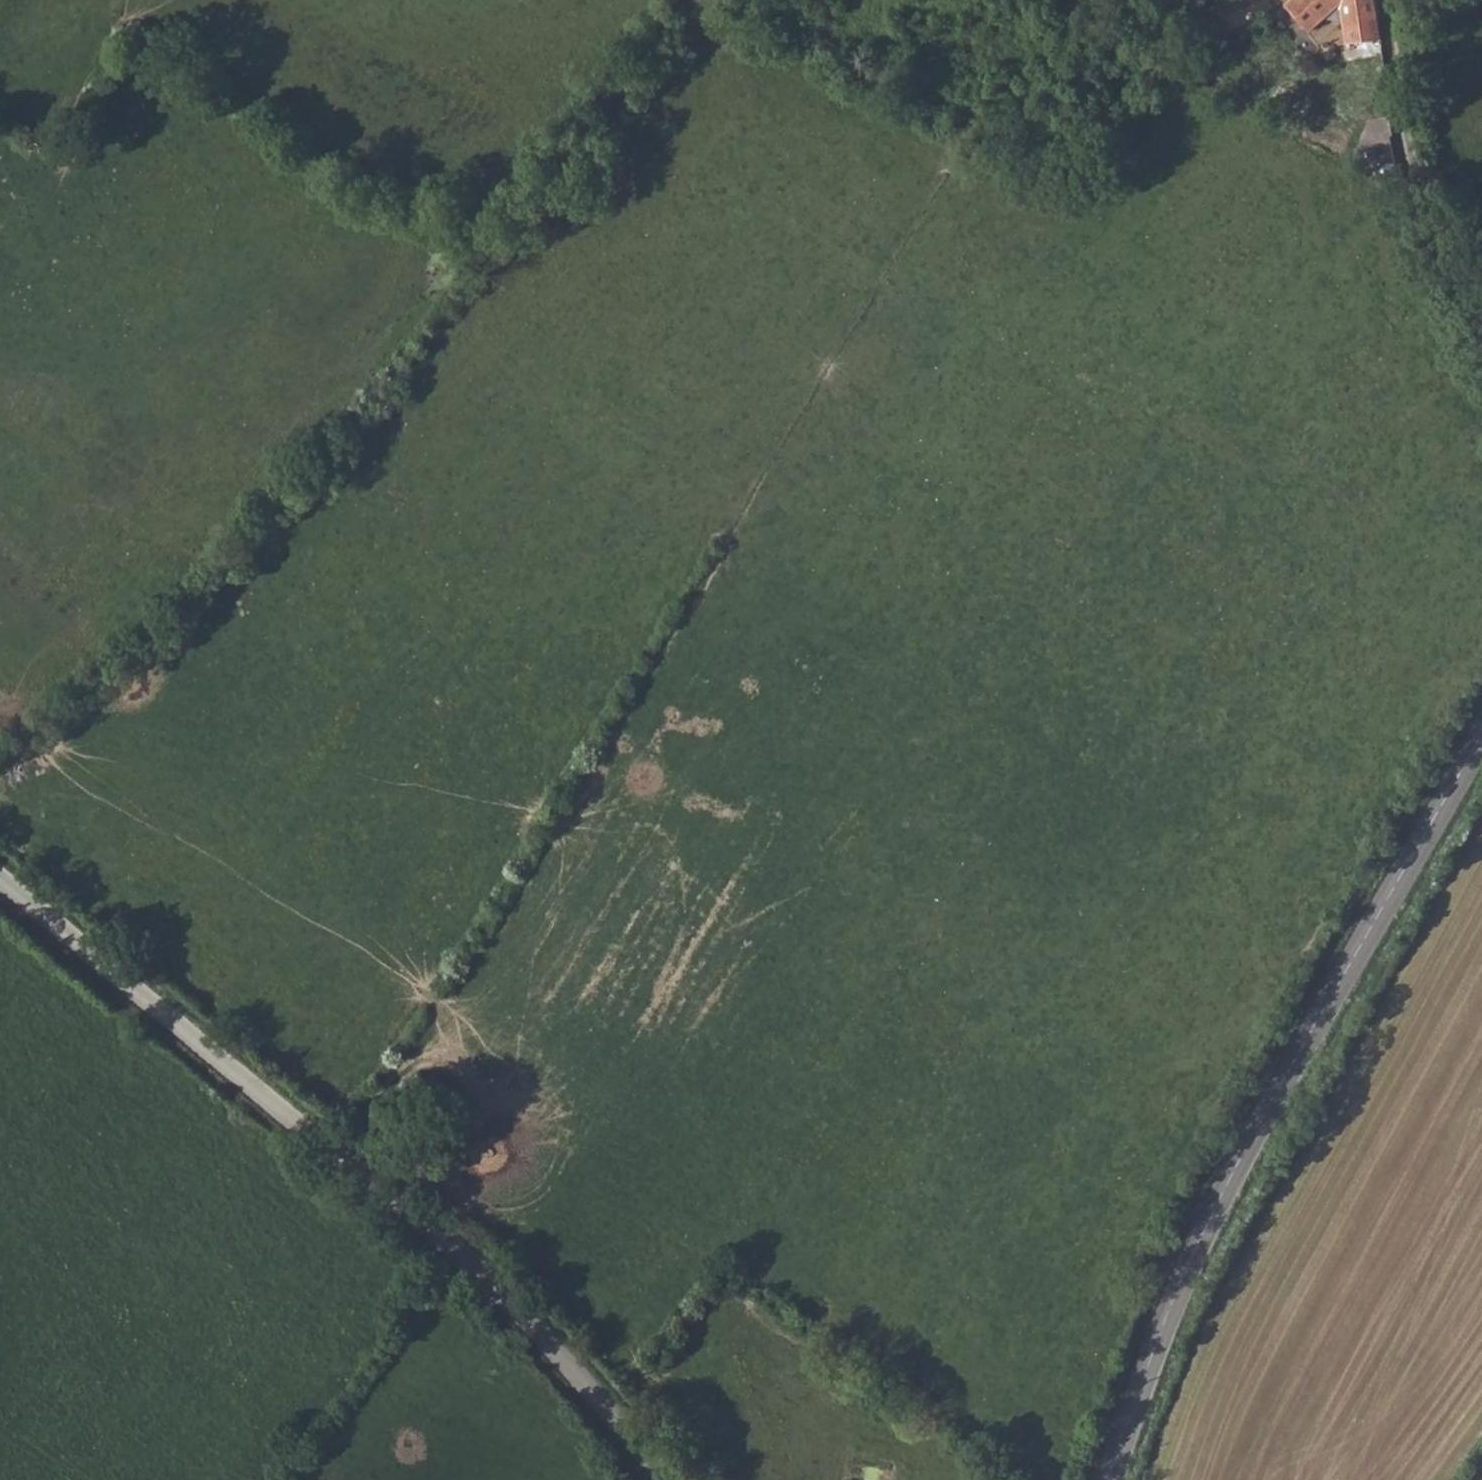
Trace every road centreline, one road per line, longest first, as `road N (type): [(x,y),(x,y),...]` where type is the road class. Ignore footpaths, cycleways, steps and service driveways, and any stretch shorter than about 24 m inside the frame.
road 1 (unclassified): [(0,879),(506,1295),(669,1479)]
road 2 (tertiary): [(1110,1479),(1201,1234),(1249,1132),(1481,733)]
road 3 (track): [(1481,351),(1418,185),(1393,0)]
road 4 (track): [(455,1249),(287,1479)]

